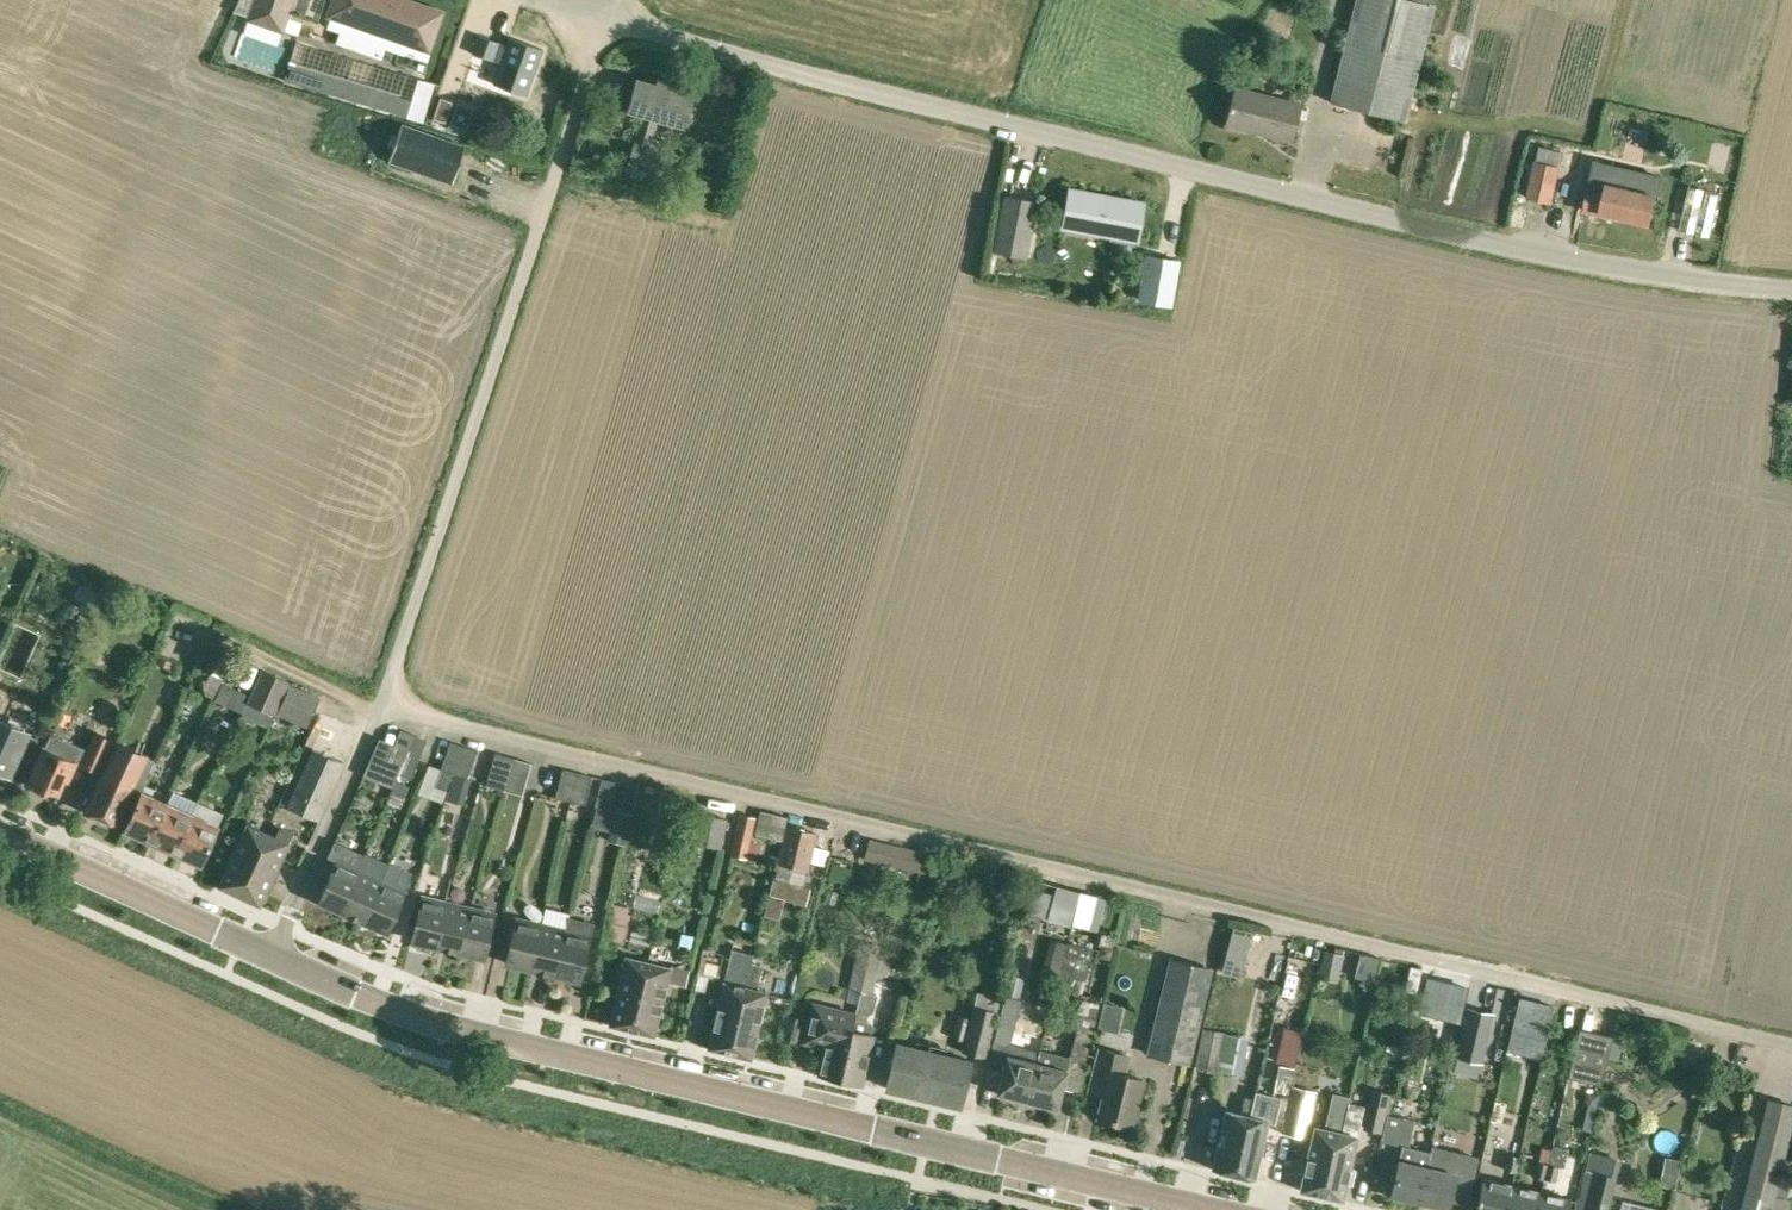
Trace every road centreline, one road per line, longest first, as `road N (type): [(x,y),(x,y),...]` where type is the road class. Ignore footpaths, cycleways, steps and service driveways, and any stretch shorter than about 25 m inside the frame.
road 1 (residential): [(1791,1044),(382,707)]
road 2 (unclassified): [(605,18),(829,81),(1526,250),(1791,290)]
road 3 (residential): [(1213,1209),(520,1046),(271,956)]
road 4 (unclassified): [(382,707),(605,18)]
road 5 (residential): [(271,956),(0,832)]
road 6 (unclassified): [(271,956),(382,707)]

